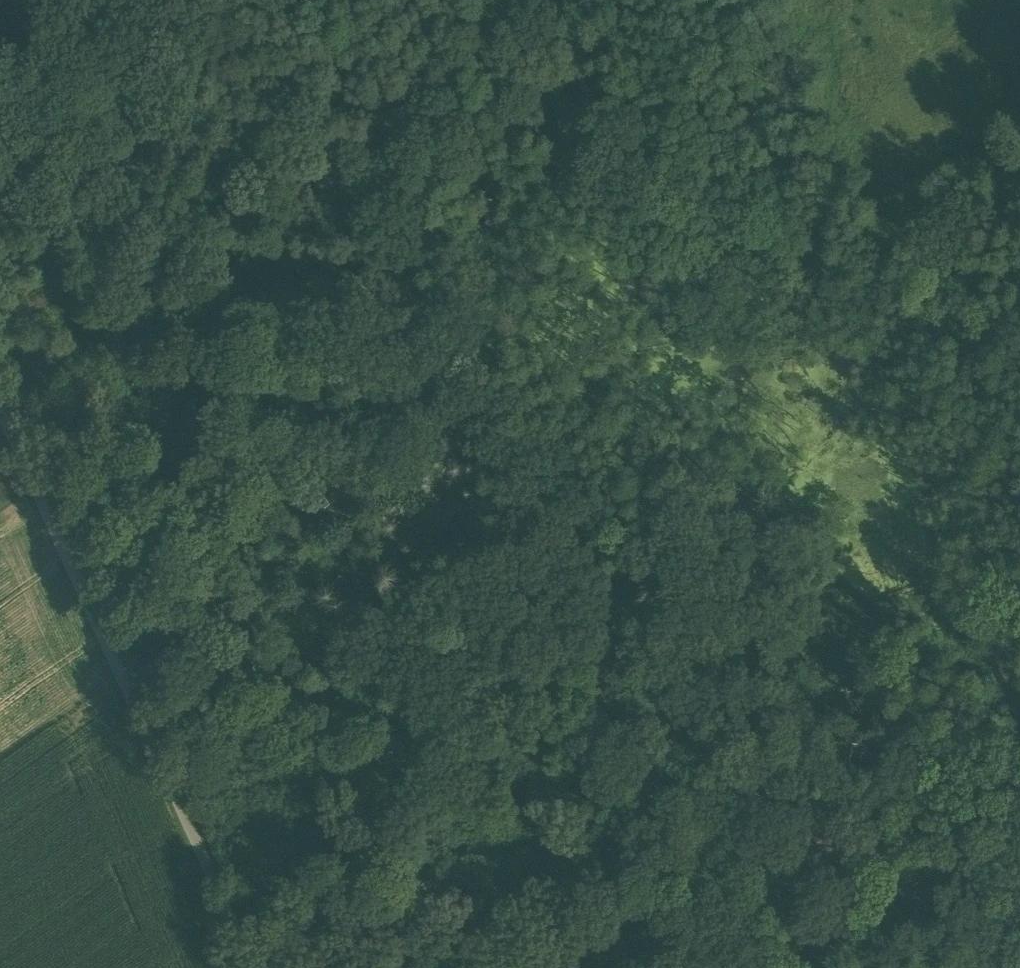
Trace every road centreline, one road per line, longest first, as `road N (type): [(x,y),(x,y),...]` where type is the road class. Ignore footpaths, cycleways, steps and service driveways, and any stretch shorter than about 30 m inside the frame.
road 1 (unclassified): [(254,967),(0,403)]
road 2 (track): [(2,406),(59,424),(119,497),(173,507),(263,437)]

